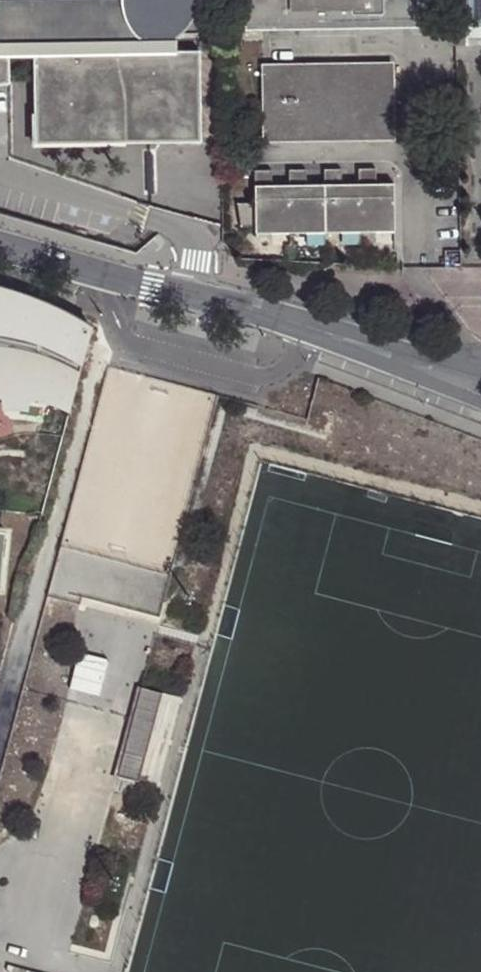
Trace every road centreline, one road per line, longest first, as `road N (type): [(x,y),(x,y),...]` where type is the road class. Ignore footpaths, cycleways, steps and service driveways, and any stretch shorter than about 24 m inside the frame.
road 1 (tertiary): [(312,331),(0,244)]
road 2 (tertiary): [(312,331),(357,359),(480,399)]
road 3 (tertiary): [(480,372),(366,337),(312,331)]

